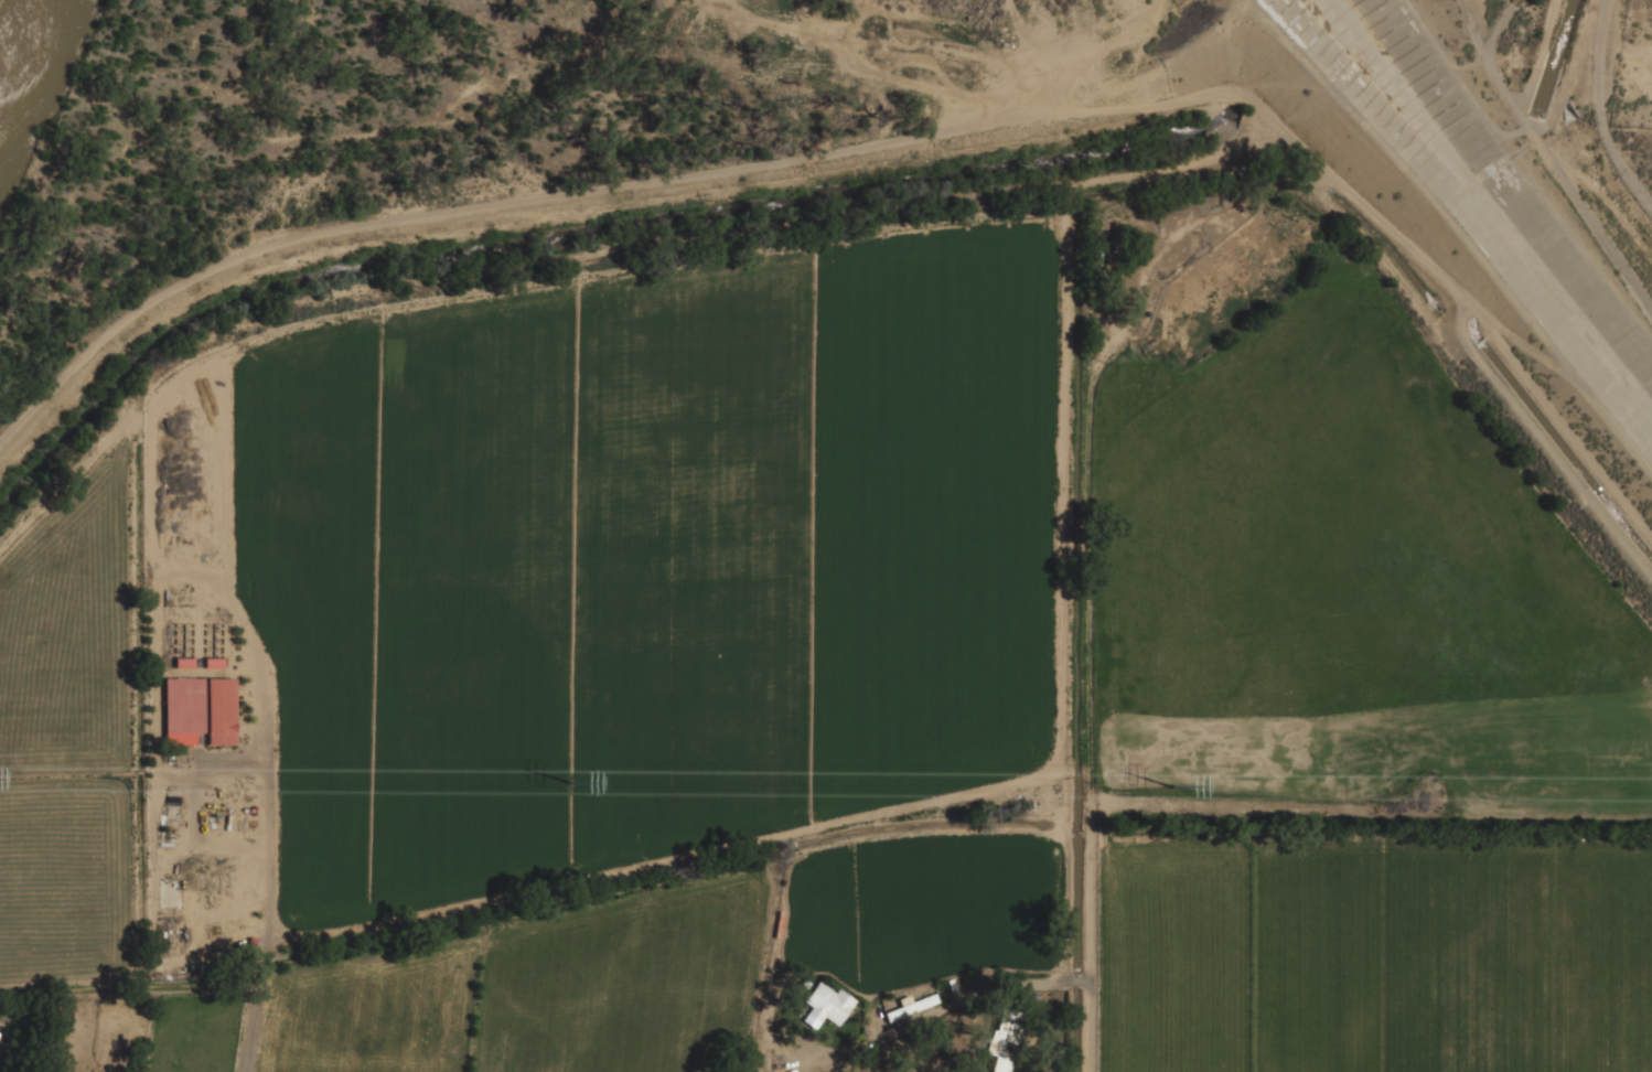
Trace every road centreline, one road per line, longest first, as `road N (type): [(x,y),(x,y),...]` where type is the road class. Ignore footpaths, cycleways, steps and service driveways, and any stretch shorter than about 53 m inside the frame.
road 1 (residential): [(1092,1071),(1095,812),(1439,805)]

